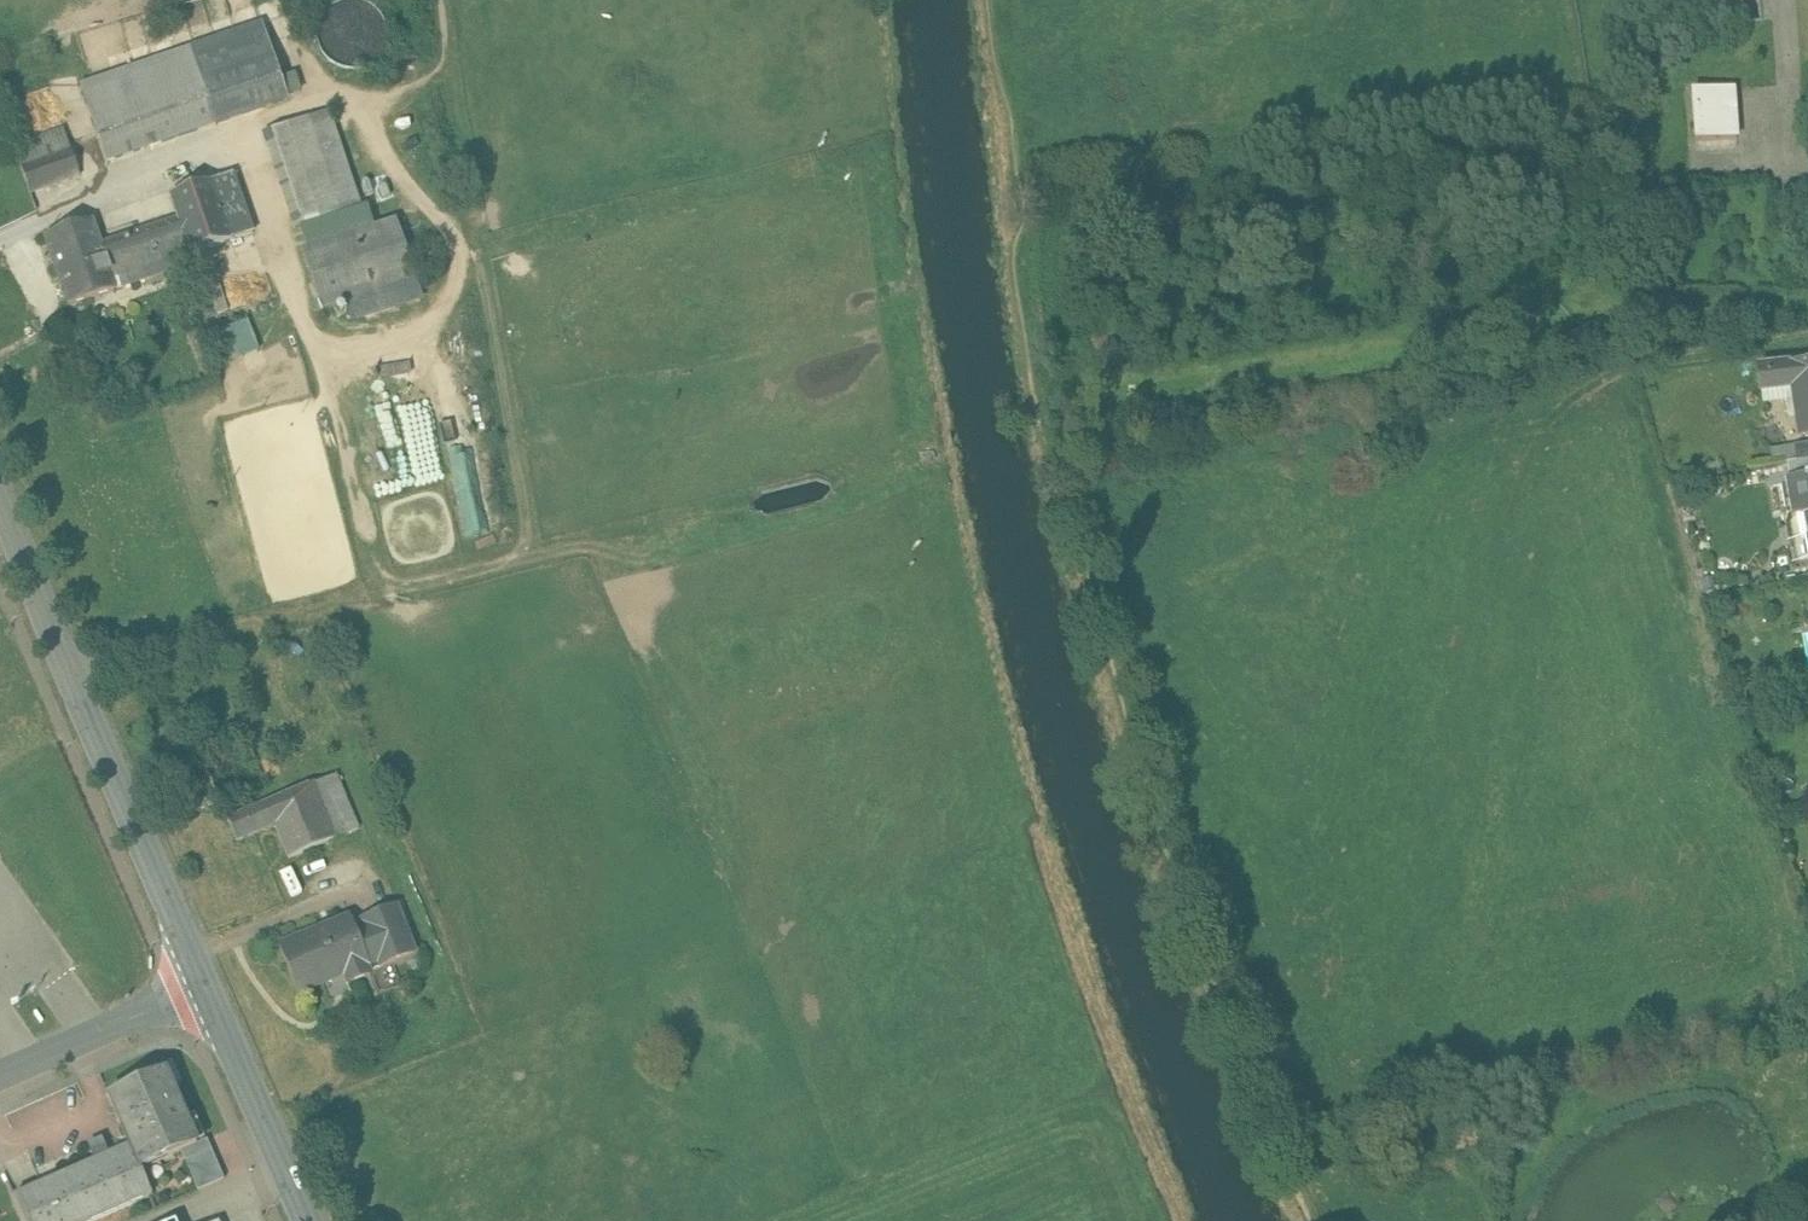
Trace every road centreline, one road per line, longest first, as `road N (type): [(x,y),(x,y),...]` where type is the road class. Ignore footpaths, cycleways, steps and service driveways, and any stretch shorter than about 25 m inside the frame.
road 1 (tertiary): [(0,473),(210,1006)]
road 2 (tertiary): [(210,1006),(303,1220)]
road 3 (residential): [(0,1090),(210,1006)]

